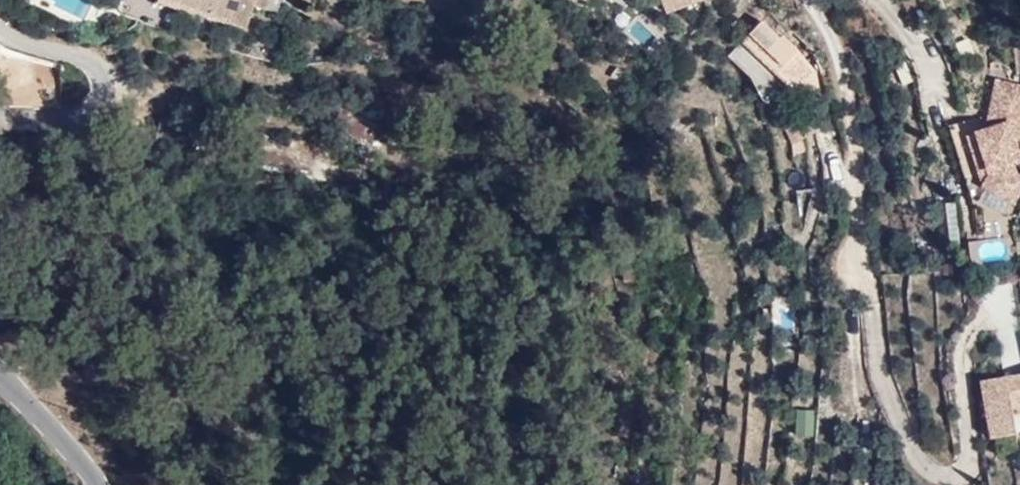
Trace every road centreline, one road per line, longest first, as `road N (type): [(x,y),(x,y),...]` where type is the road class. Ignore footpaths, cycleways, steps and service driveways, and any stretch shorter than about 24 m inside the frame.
road 1 (residential): [(0,118),(81,116),(106,87),(99,68),(82,56),(0,34)]
road 2 (tertiary): [(0,376),(100,484)]

